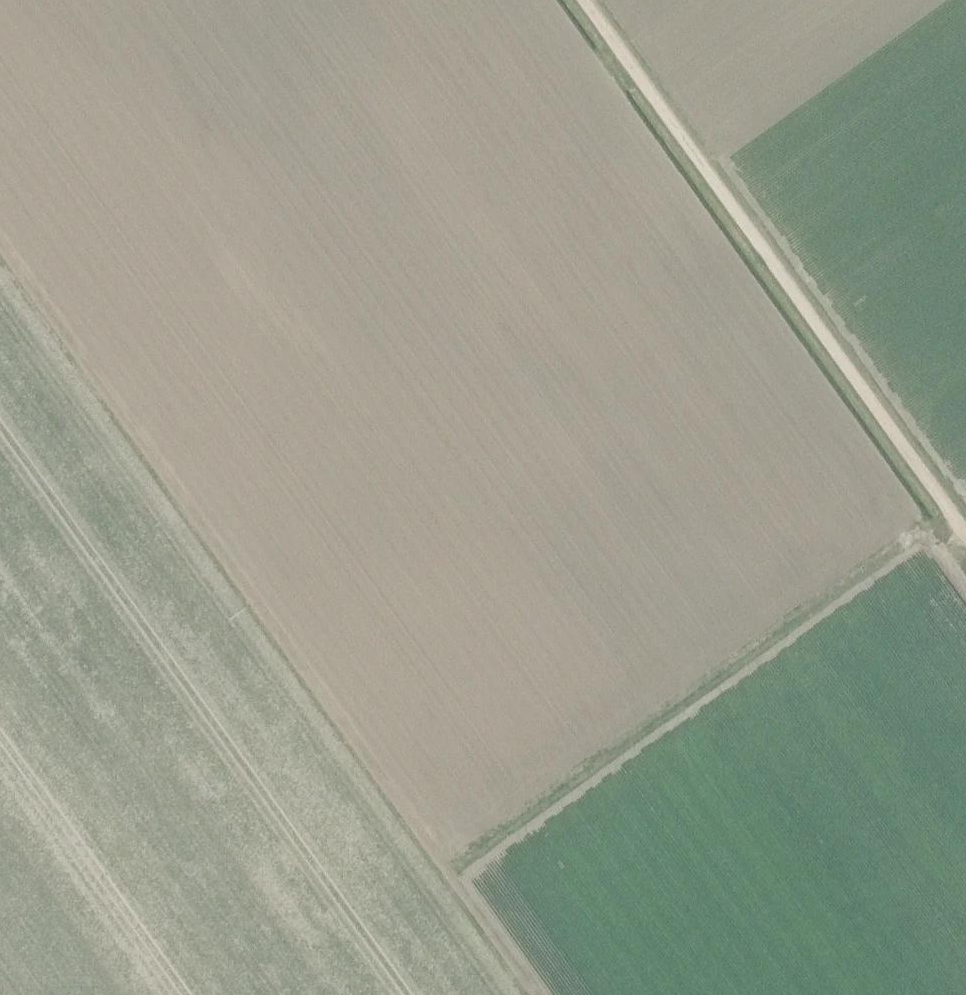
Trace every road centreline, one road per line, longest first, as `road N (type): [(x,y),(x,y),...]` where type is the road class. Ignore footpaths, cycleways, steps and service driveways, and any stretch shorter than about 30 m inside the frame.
road 1 (unclassified): [(965,555),(569,0)]

